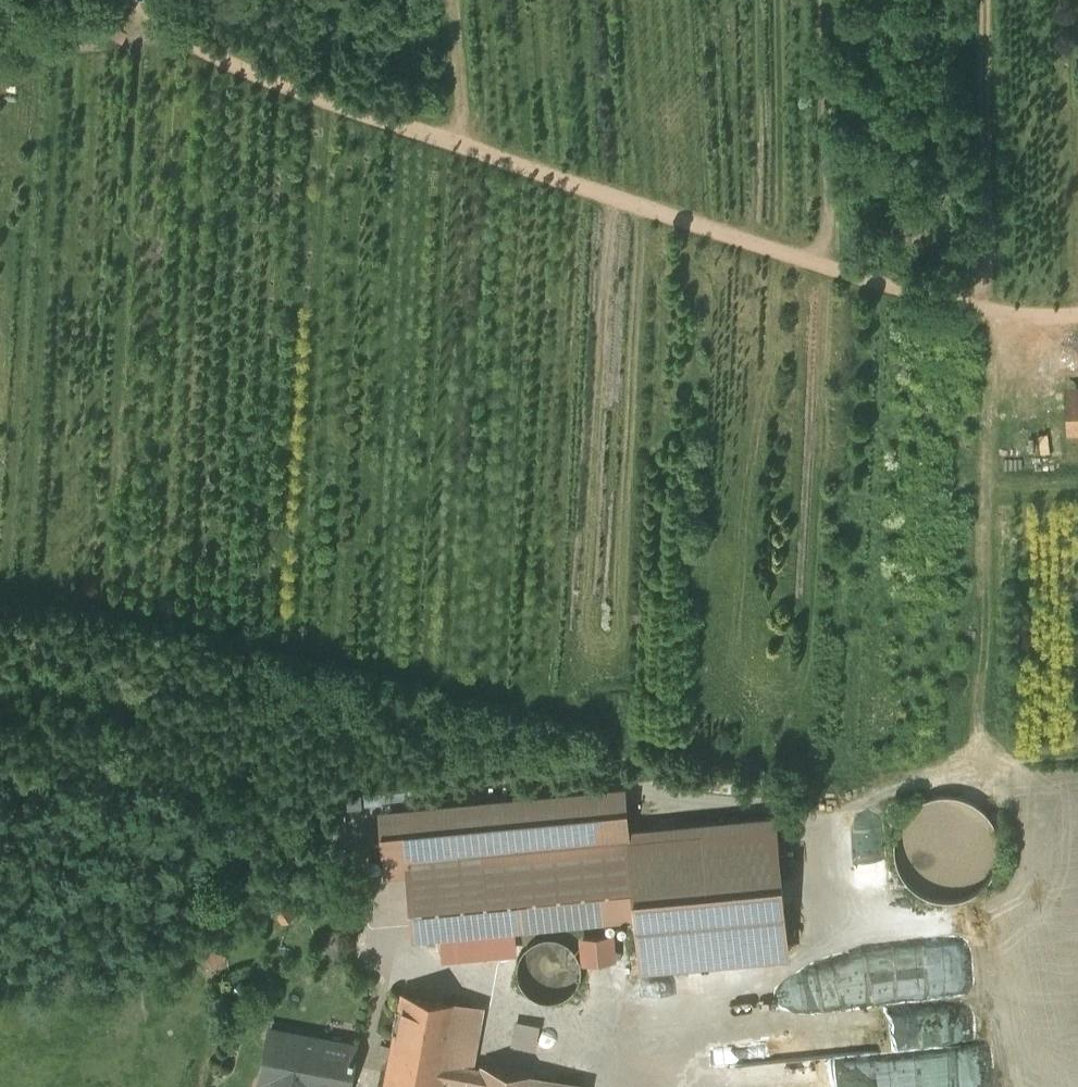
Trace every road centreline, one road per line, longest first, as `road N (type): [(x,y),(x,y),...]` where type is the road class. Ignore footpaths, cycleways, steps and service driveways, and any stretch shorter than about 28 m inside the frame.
road 1 (track): [(993,318),(755,246),(151,36),(140,0)]
road 2 (track): [(1077,308),(1011,308),(993,318),(979,738),(971,765),(873,796)]
road 3 (track): [(461,145),(457,0)]

